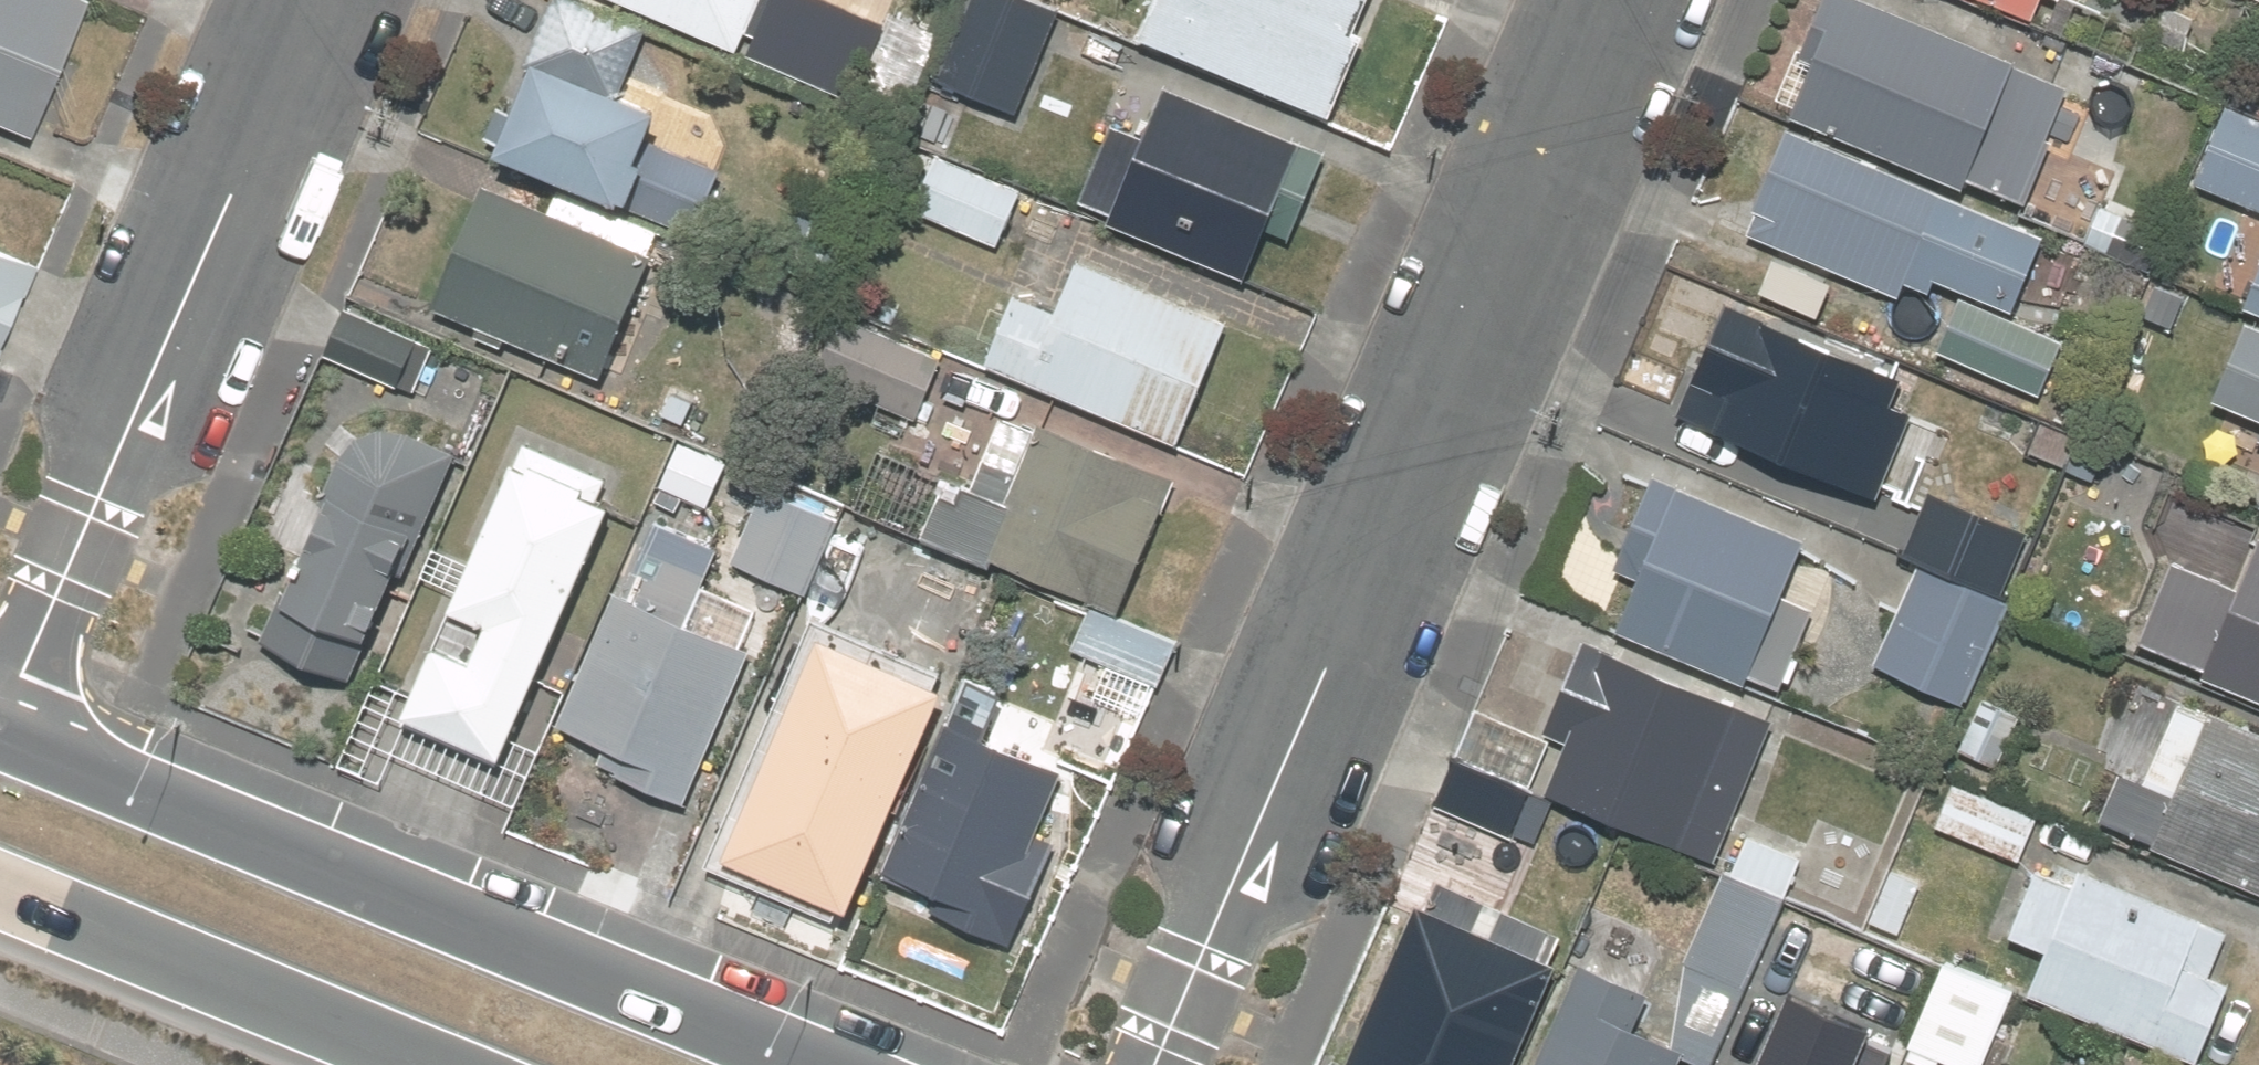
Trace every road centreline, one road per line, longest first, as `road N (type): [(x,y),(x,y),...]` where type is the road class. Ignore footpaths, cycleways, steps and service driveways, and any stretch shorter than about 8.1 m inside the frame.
road 1 (residential): [(1617,0),(1153,1064)]
road 2 (primary): [(0,732),(822,1064)]
road 3 (residential): [(0,714),(312,0)]
road 4 (primary): [(441,1064),(0,887)]

